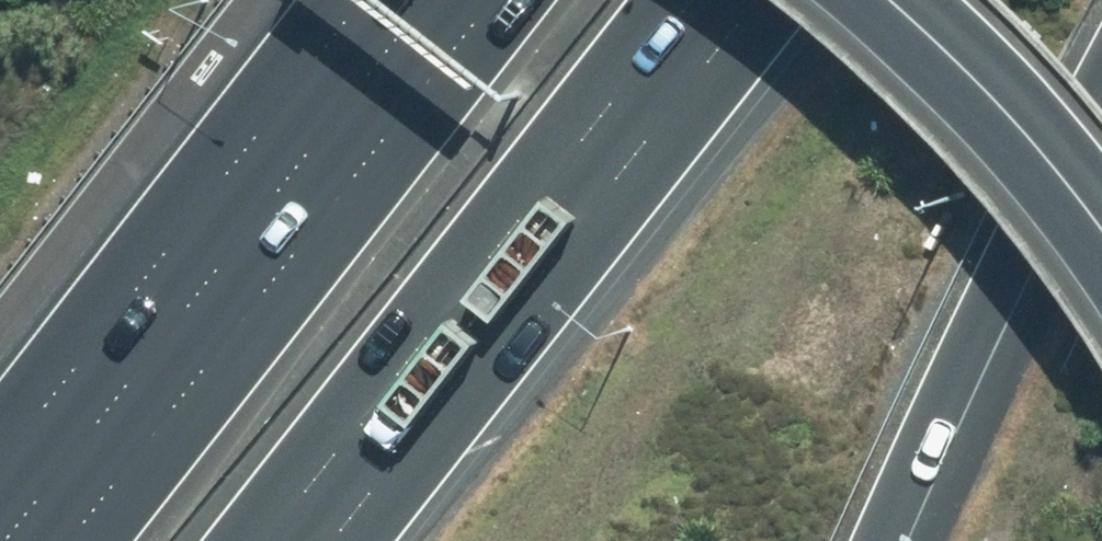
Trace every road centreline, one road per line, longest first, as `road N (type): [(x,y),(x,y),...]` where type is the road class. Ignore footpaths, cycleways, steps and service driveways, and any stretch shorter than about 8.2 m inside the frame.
road 1 (motorway): [(689,0),(261,540)]
road 2 (motorway): [(72,540),(495,0)]
road 3 (motorway): [(1101,78),(879,540)]
road 4 (motorway): [(916,0),(1101,197)]

